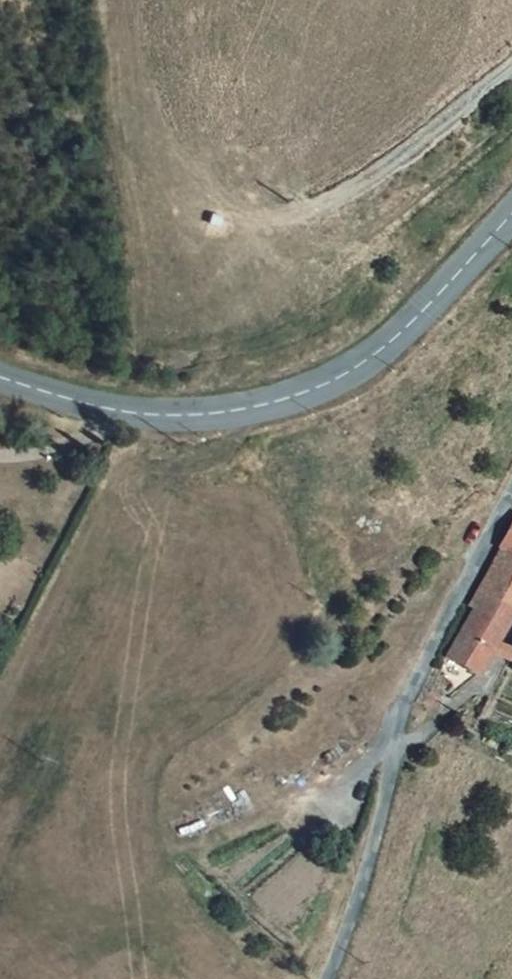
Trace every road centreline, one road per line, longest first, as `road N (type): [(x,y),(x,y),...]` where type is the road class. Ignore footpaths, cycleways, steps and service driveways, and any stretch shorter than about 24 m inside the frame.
road 1 (secondary): [(511,209),(402,326),(355,363),(265,405),(193,421),(72,406),(0,380)]
road 2 (unclassified): [(511,493),(402,717),(351,925),(325,978)]

